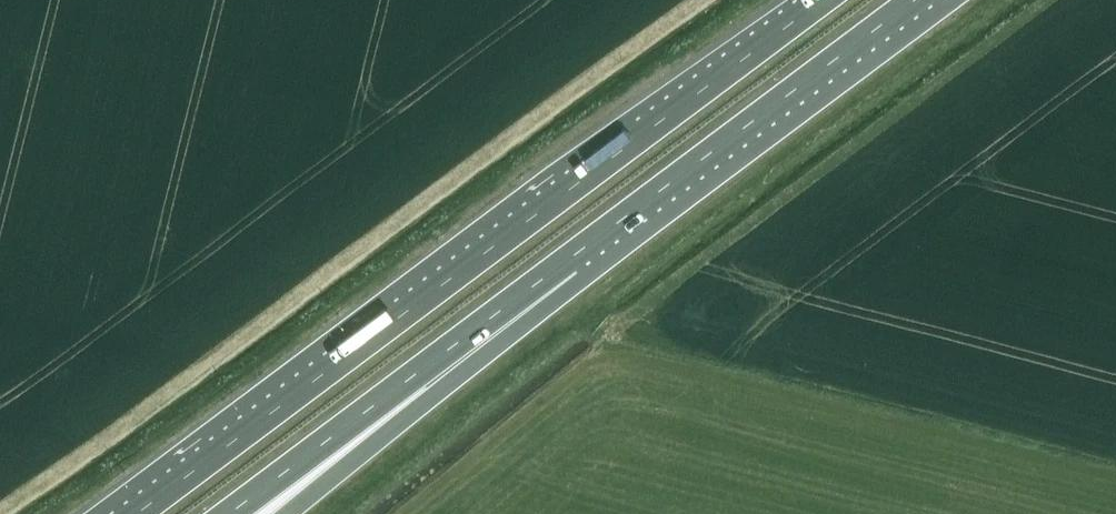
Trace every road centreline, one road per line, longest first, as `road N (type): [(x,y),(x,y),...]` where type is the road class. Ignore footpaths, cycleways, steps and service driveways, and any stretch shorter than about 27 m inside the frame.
road 1 (motorway): [(821,0),(137,513)]
road 2 (motorway): [(573,258),(914,0)]
road 3 (motorway): [(239,513),(573,258)]
road 4 (motorway): [(289,513),(466,373),(573,258)]

